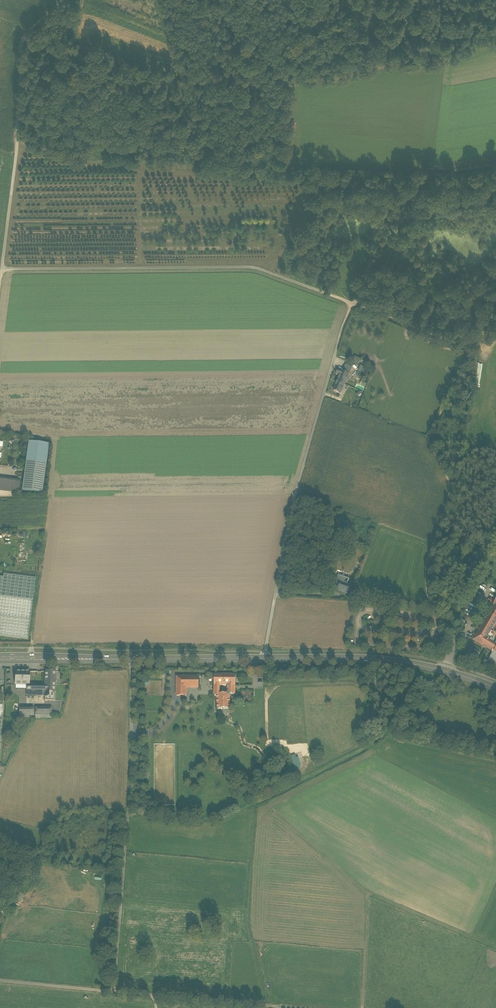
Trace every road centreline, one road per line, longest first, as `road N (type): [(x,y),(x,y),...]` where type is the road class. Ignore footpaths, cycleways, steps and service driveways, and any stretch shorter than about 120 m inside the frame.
road 1 (track): [(19,124),(76,140),(284,162),(454,170)]
road 2 (unclassified): [(353,304),(294,495),(265,658)]
road 3 (track): [(1,269),(255,267),(353,304)]
road 4 (track): [(62,0),(23,39),(1,269)]
road 5 (secondary): [(265,658),(0,658)]
road 6 (track): [(113,992),(131,733)]
road 7 (secondary): [(495,689),(398,662),(265,658)]
road 8 (unclassified): [(353,304),(382,272),(416,204),(454,170),(495,164)]
road 9 (track): [(291,1007),(154,996)]
road 10 (track): [(470,349),(353,304)]

